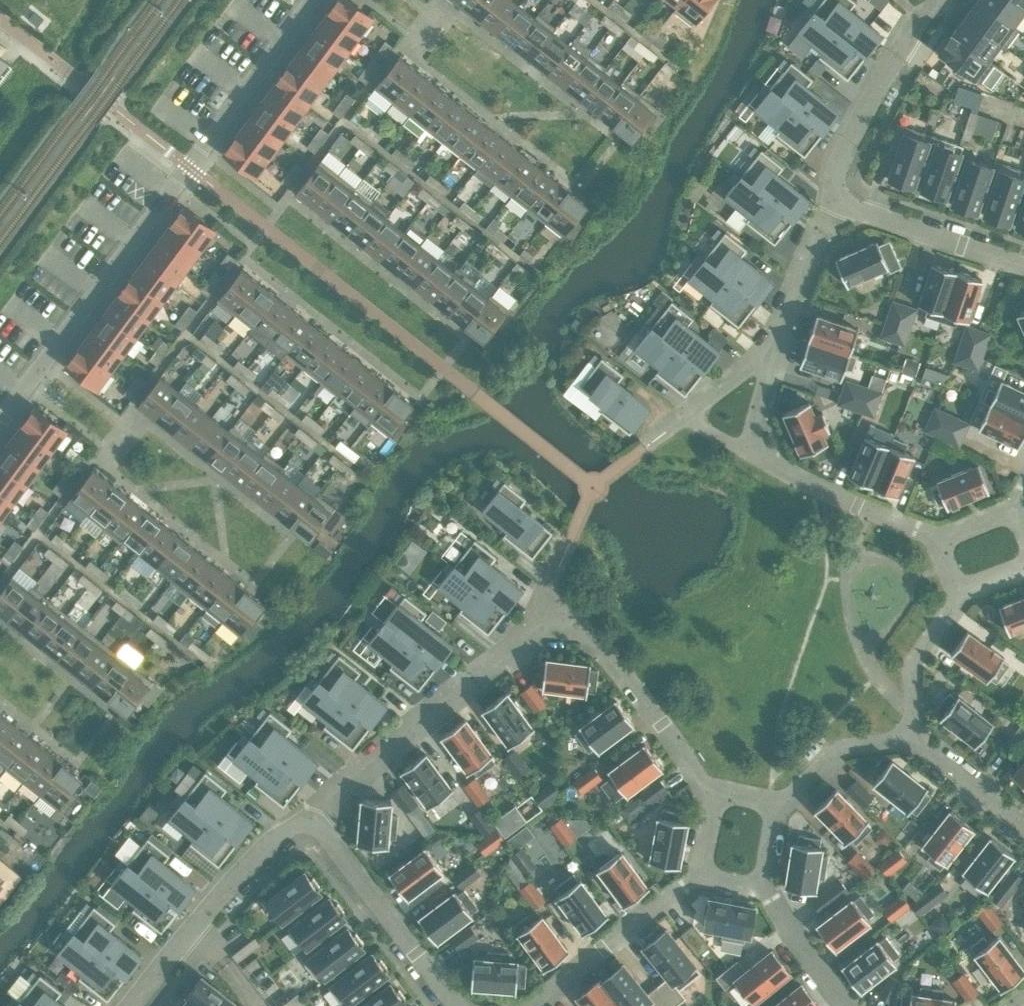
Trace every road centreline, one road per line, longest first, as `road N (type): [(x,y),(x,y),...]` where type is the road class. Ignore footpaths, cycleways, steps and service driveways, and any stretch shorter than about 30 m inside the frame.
road 1 (residential): [(313,0),(0,420)]
road 2 (residential): [(550,616),(314,818)]
road 3 (residential): [(314,818),(288,828),(203,919),(136,1005)]
road 4 (residential): [(714,793),(598,646),(550,616)]
road 5 (residential): [(314,818),(458,1005)]
road 6 (residential): [(934,0),(847,147),(840,195)]
road 7 (residential): [(748,454),(940,537)]
road 8 (residential): [(538,1005),(700,875)]
road 9 (residential): [(840,195),(1023,264)]
road 10 (residential): [(840,195),(778,350)]
road 11 (residential): [(784,806),(858,742),(914,733)]
road 12 (residential): [(914,733),(915,665),(962,593)]
road 13 (residential): [(850,1005),(768,887)]
road 14 (residential): [(914,733),(1023,819)]

